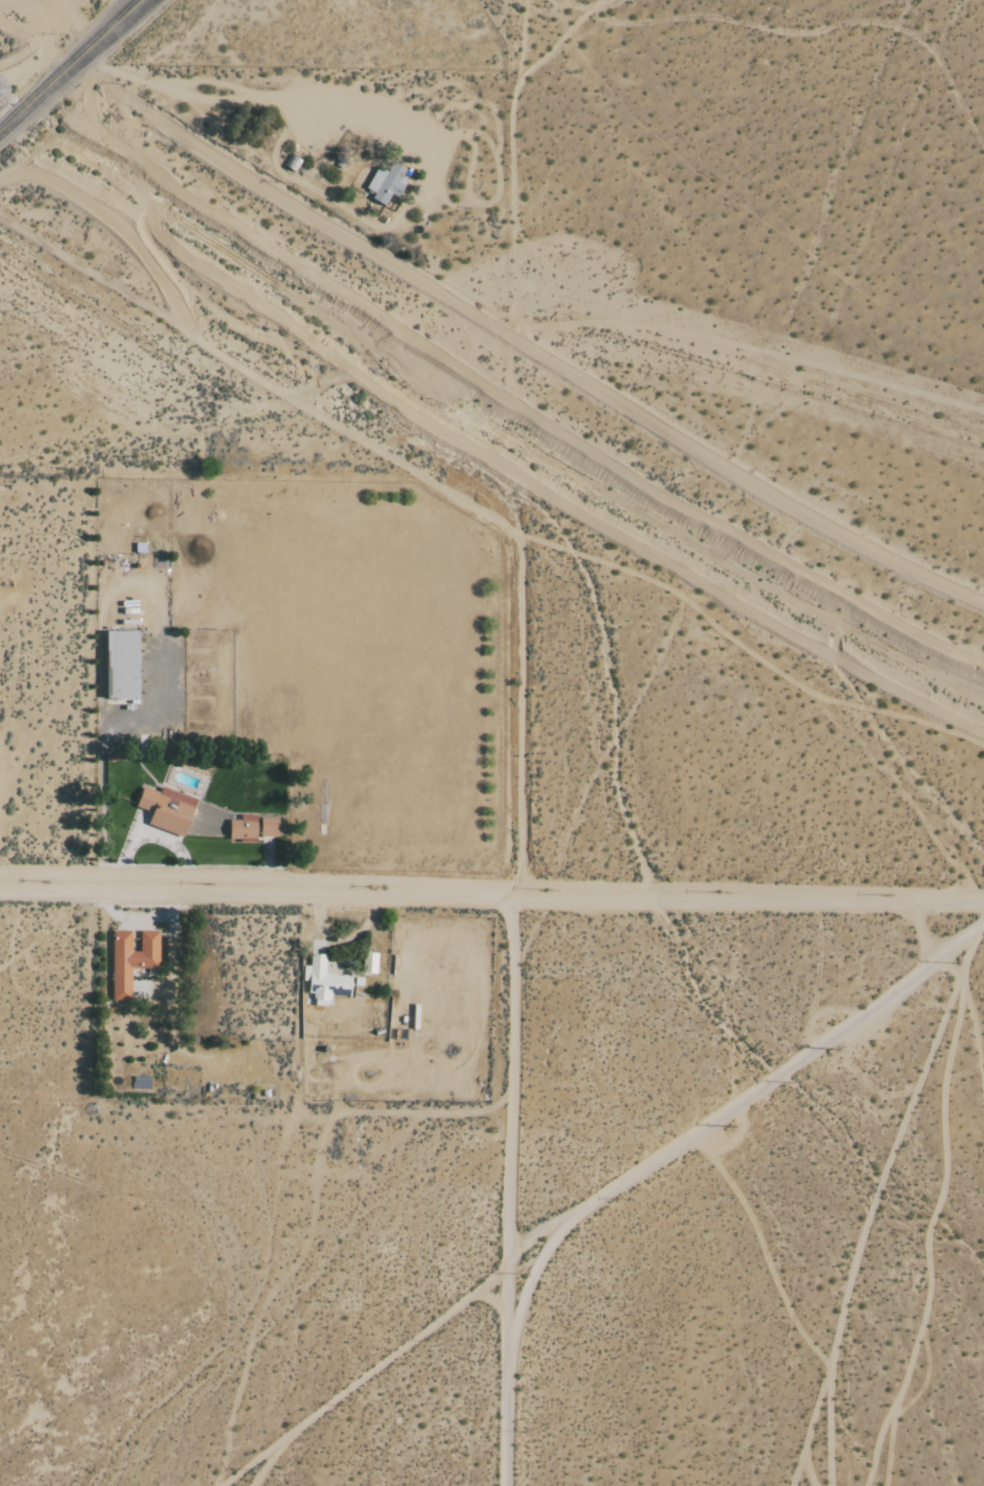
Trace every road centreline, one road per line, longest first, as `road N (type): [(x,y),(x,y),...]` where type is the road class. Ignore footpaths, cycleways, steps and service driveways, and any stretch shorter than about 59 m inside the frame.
road 1 (residential): [(983,904),(507,902),(0,888)]
road 2 (residential): [(507,1485),(507,902)]
road 3 (track): [(101,890),(101,738),(114,727),(152,724),(157,671)]
road 4 (secondary): [(0,130),(140,0)]
road 5 (track): [(119,891),(131,846),(152,836),(183,850),(180,892)]

